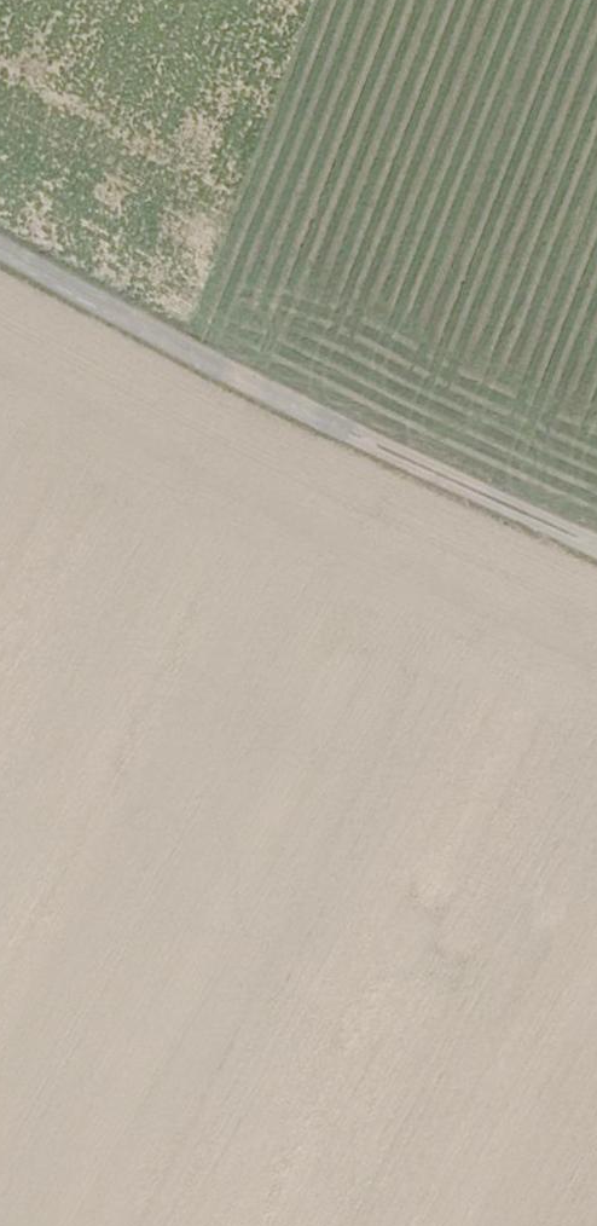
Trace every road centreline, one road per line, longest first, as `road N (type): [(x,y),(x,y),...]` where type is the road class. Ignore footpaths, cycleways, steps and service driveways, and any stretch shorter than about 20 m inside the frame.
road 1 (track): [(596,538),(0,218)]

